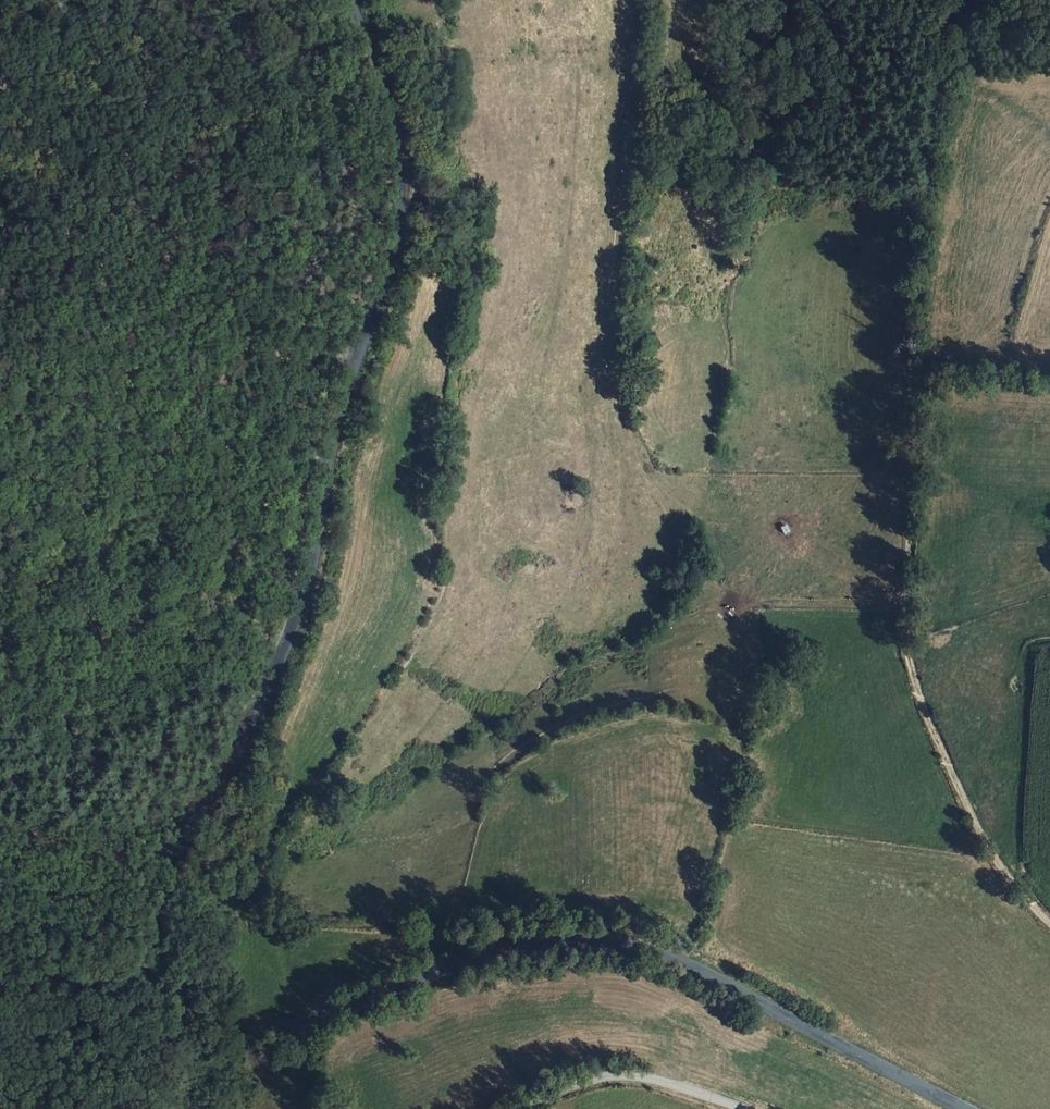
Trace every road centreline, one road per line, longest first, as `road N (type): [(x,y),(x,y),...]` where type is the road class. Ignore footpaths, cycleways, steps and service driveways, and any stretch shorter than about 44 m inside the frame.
road 1 (secondary): [(961,1108),(722,983),(622,943),(543,943),(276,1032),(219,1022),(182,1005),(162,984),(151,950),(154,916),(175,854),(289,638),(333,433),(397,235),(394,123),(349,0)]
road 2 (track): [(929,90),(908,328),(907,648),(925,716),(996,861),(1049,926)]
road 3 (track): [(194,115),(228,201),(250,317),(248,351),(289,638)]
road 4 (track): [(676,961),(642,935),(540,918),(300,927),(271,884),(260,846),(276,816)]
road 5 (track): [(194,115),(173,162),(154,264),(66,436),(29,534),(0,576)]
road 6 (unclassified): [(746,1108),(658,1078),(586,1079),(531,1108)]
road 7 (track): [(1049,14),(929,90)]

